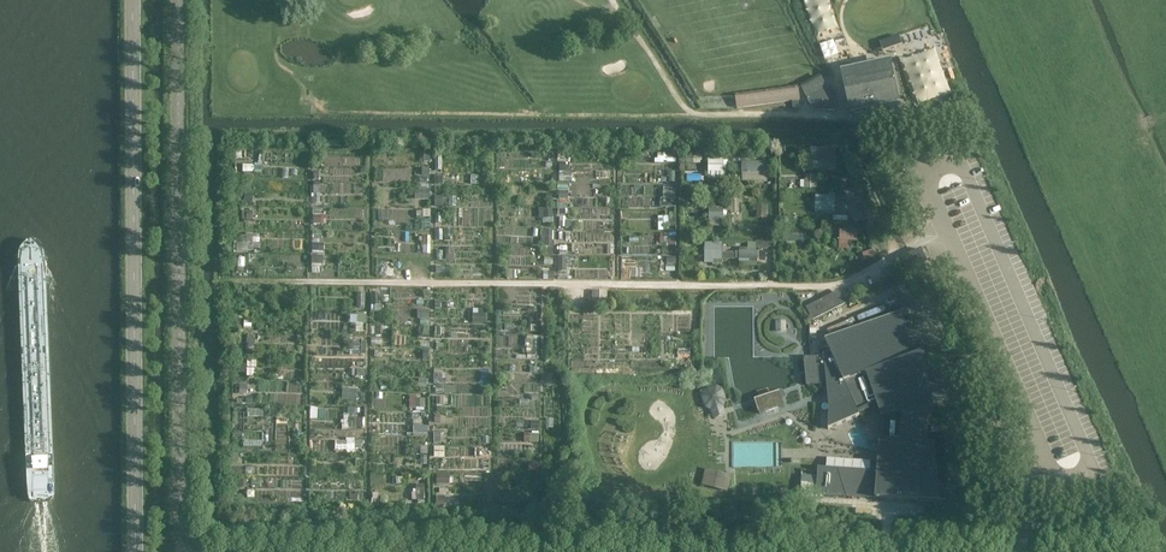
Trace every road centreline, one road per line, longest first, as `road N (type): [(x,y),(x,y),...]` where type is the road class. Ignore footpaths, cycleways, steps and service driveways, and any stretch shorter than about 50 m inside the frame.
road 1 (unclassified): [(186,551),(177,0)]
road 2 (tertiary): [(133,0),(137,551)]
road 3 (track): [(826,115),(701,115),(685,107),(616,0)]

